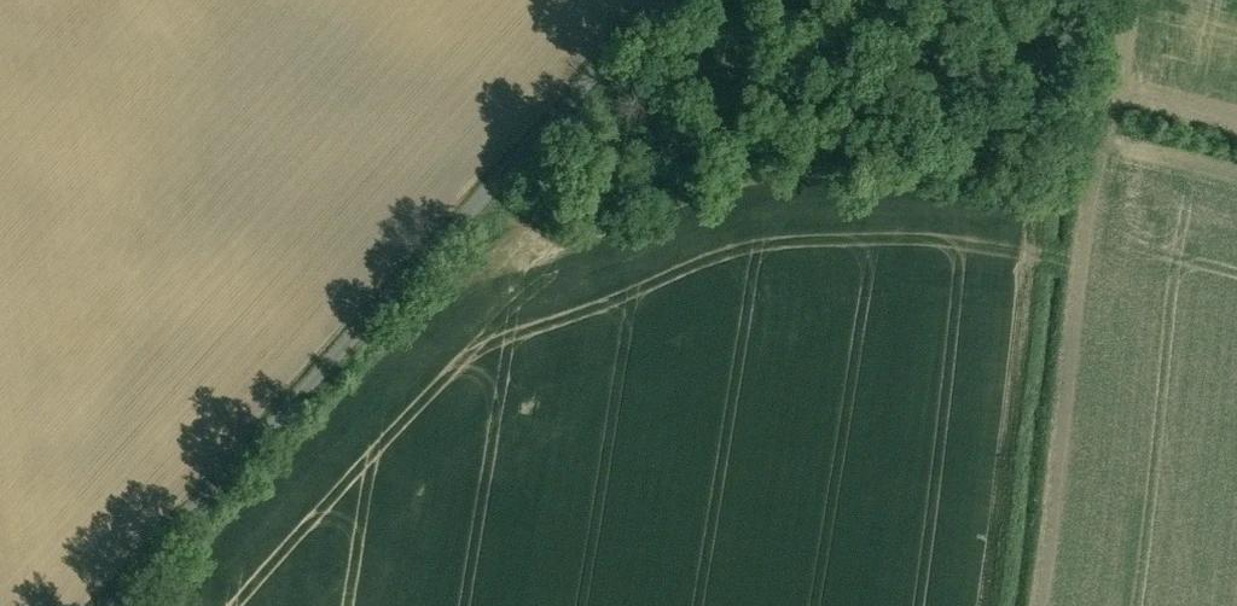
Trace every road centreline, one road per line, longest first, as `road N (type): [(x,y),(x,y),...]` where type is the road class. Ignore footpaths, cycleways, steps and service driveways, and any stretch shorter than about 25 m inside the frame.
road 1 (unclassified): [(106,605),(662,0)]

